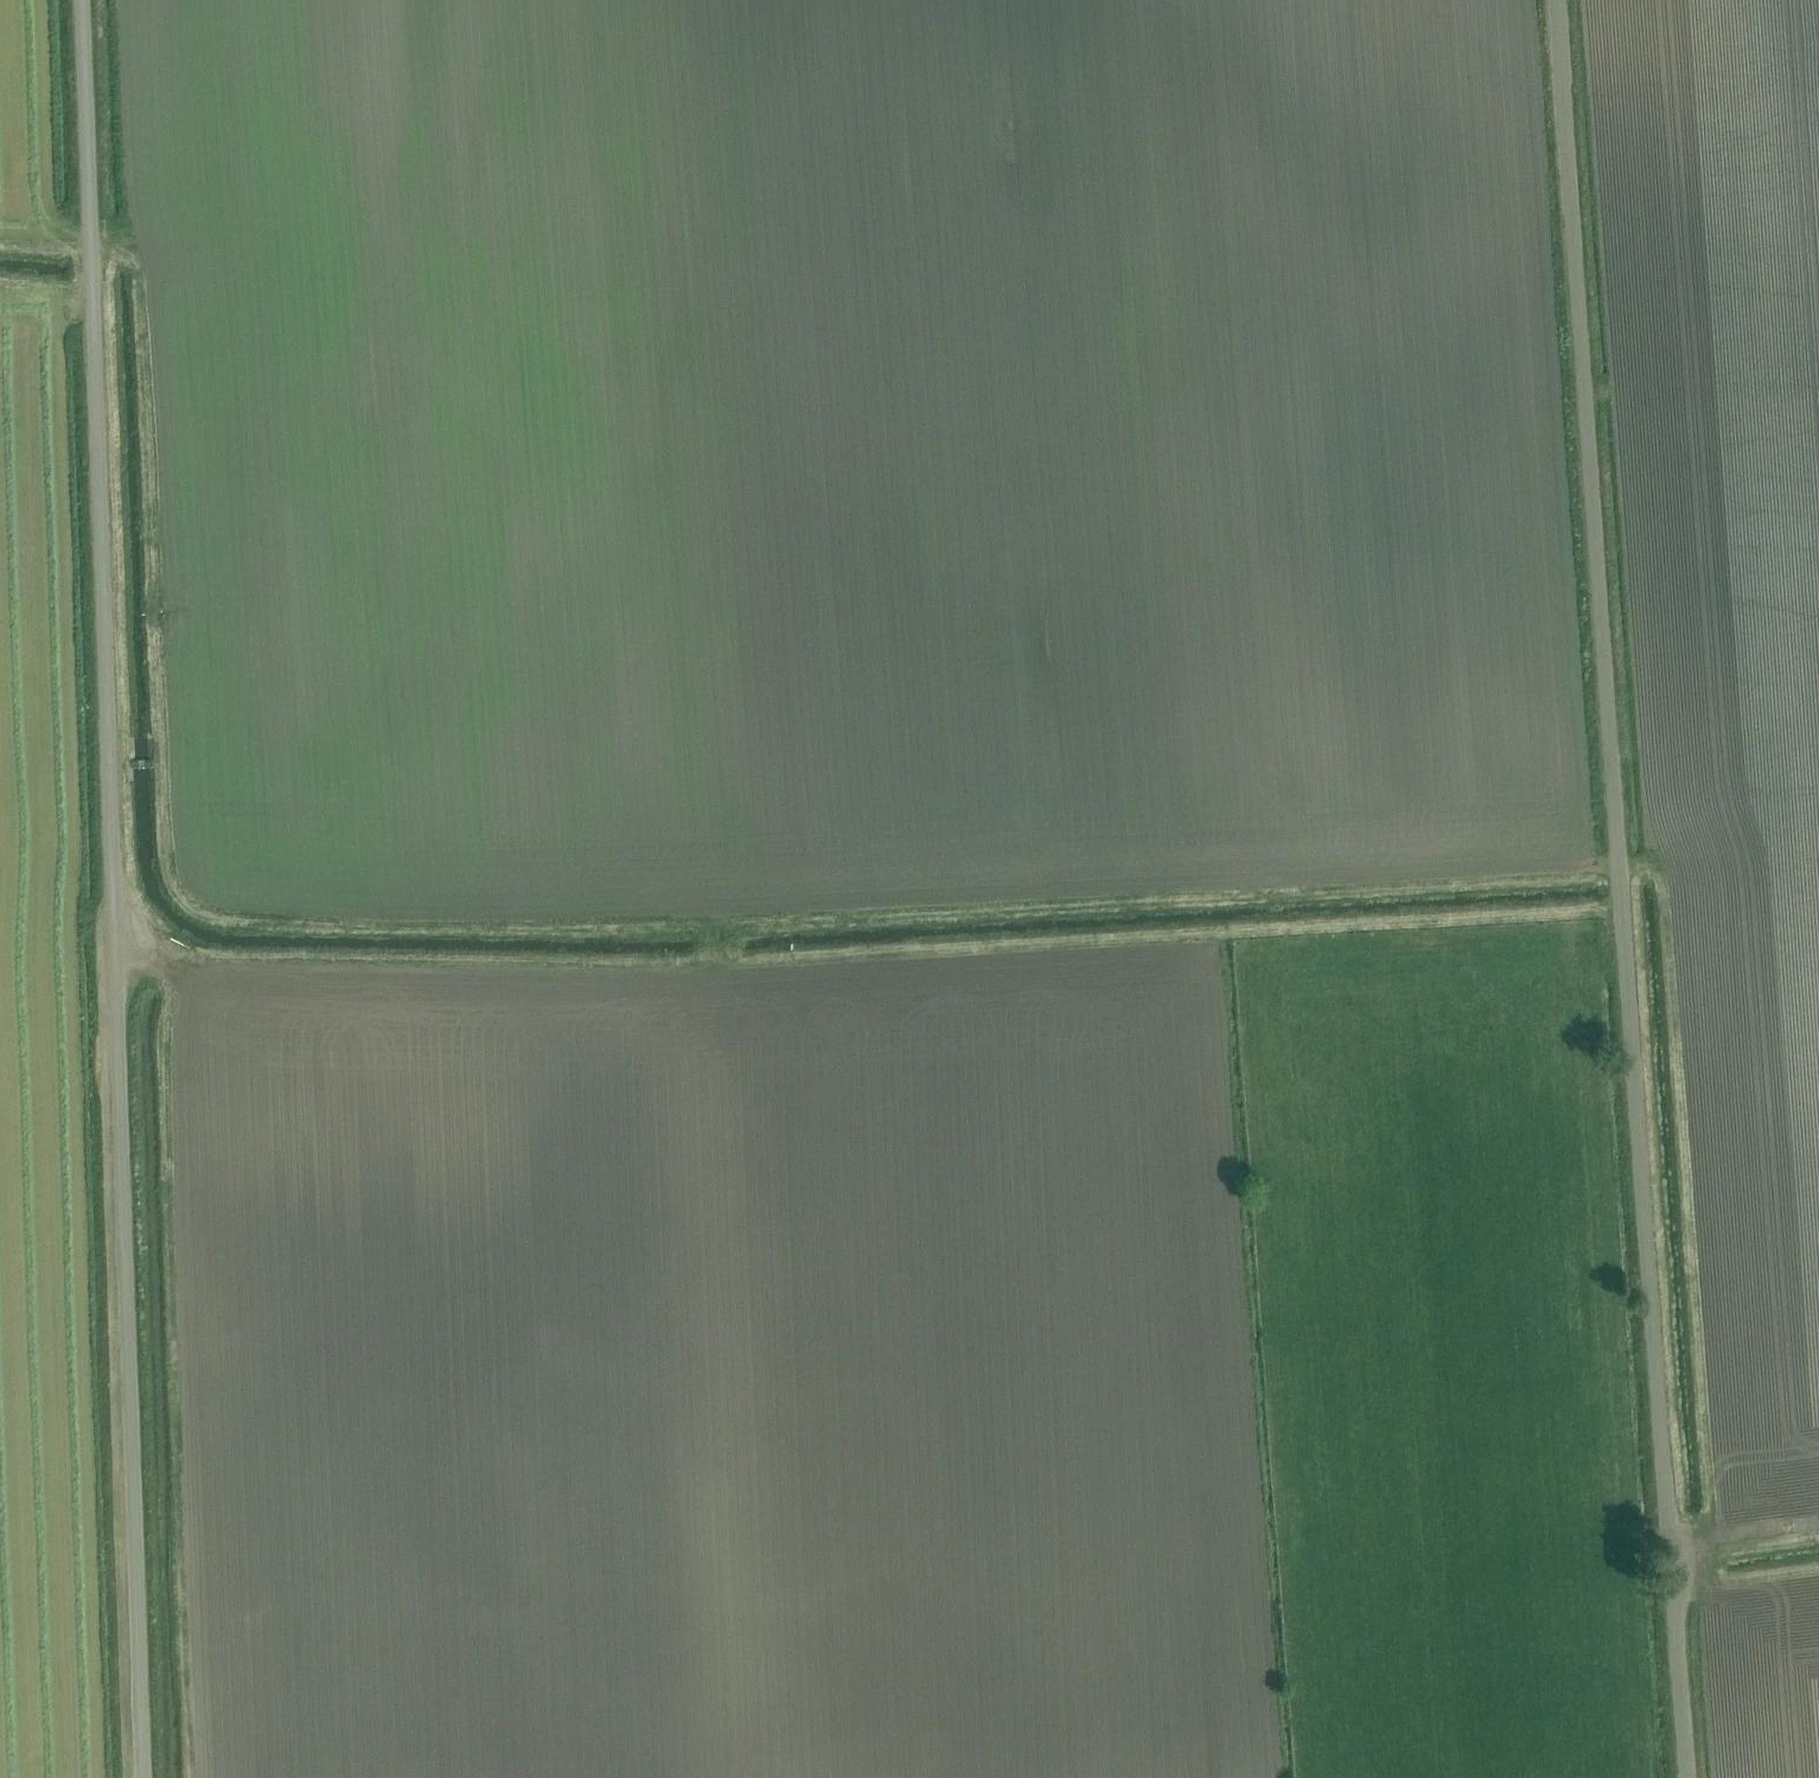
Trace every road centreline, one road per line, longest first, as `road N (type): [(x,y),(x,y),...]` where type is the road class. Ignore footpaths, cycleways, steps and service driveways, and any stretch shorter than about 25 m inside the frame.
road 1 (unclassified): [(1688,1777),(1555,0)]
road 2 (unclassified): [(141,1777),(80,0)]

